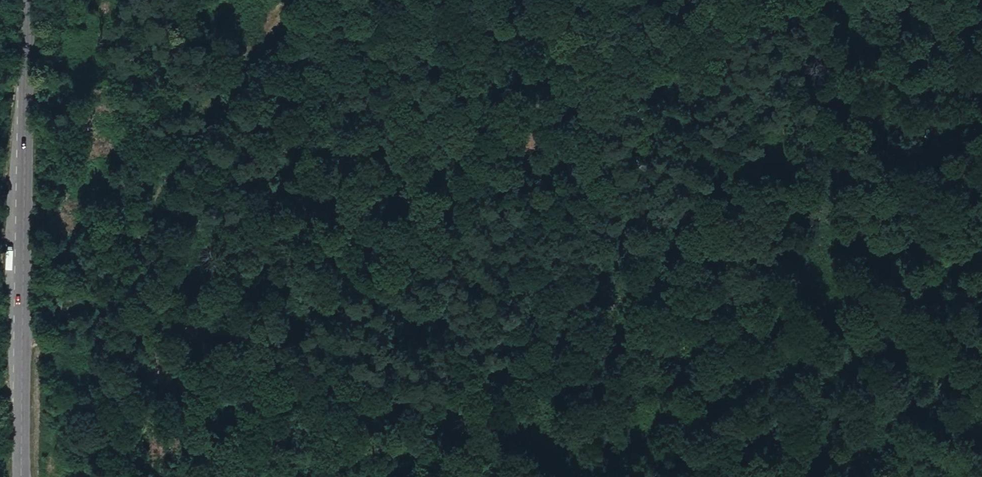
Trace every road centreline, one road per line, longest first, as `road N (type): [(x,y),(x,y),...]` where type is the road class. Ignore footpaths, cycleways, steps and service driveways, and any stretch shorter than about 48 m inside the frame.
road 1 (secondary): [(28,0),(24,476)]

